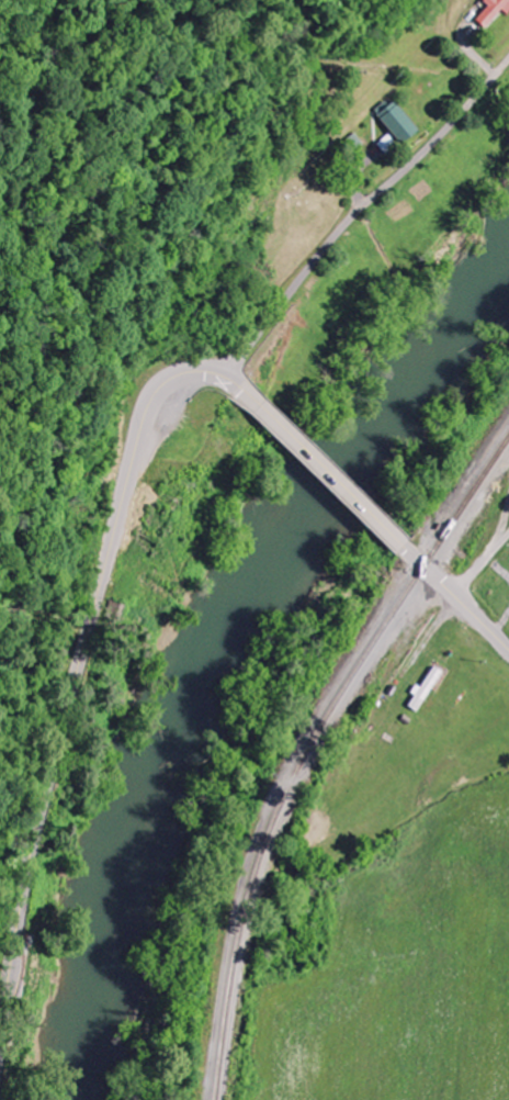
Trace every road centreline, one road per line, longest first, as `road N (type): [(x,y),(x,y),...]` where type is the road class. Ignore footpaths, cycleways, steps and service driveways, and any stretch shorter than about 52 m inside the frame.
road 1 (secondary): [(0,1065),(55,770),(143,429),(158,395),(179,375),(205,370),(242,388)]
road 2 (residential): [(225,377),(325,248),(508,60)]
road 3 (secondary): [(242,388),(405,549)]
road 4 (secondary): [(405,549),(508,647)]

